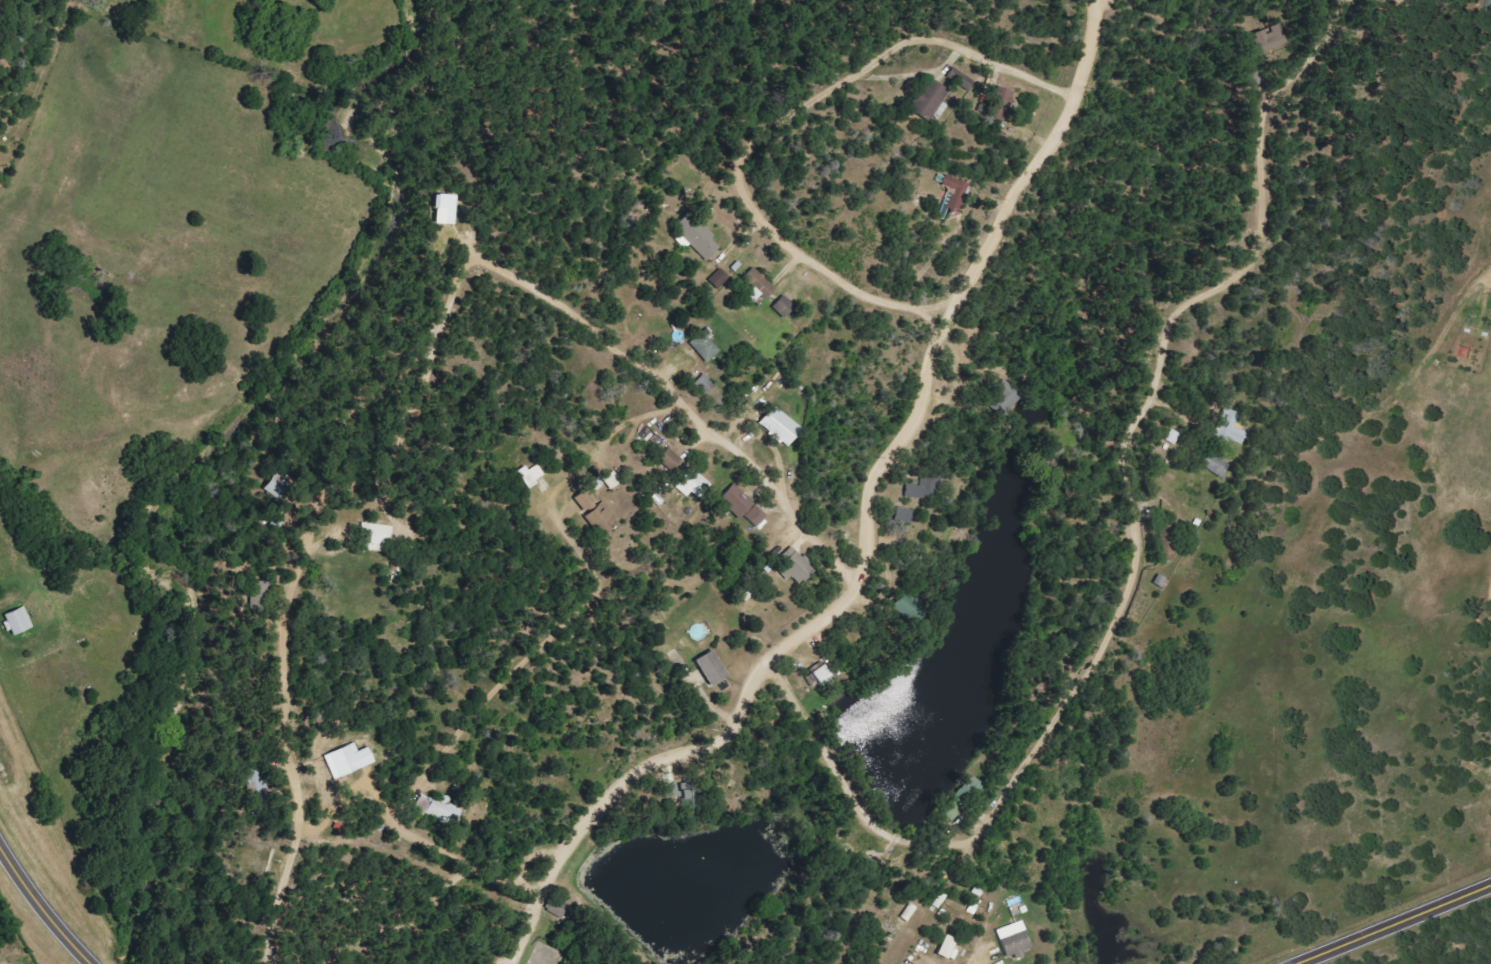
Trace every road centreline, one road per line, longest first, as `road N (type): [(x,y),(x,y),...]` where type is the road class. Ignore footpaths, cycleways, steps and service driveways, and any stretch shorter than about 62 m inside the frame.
road 1 (residential): [(1096,0),(1082,89),(1065,129),(980,247),(918,411),(879,463),(864,571),(763,664),(729,726),(692,747),(638,761),(613,781),(501,963)]
road 2 (residential): [(896,836),(975,835),(1124,611),(1131,434),(1155,392),(1162,340),(1191,294),(1225,281),(1253,257),(1266,217),(1263,112),(1275,88),(1322,41),(1343,0)]
road 3 (residential): [(495,126),(466,264),(382,492),(354,528),(313,552),(288,600),(282,672),(295,837),(264,963)]
road 4 (residential): [(960,293),(902,304),(845,282),(753,199),(743,176),(749,135),(902,38),(951,38),(1082,89)]
road 5 (residential): [(542,894),(400,805),(611,580),(544,501)]
road 6 (residential): [(859,576),(754,460),(682,395),(576,307),(468,239)]
road 7 (secondary): [(1285,963),(1490,880)]
road 8 (residential): [(769,660),(860,801),(896,836)]
road 9 (residential): [(330,963),(444,910),(477,853)]
road 10 (secondary): [(0,838),(93,963)]
road 11 (residential): [(845,963),(896,836)]

